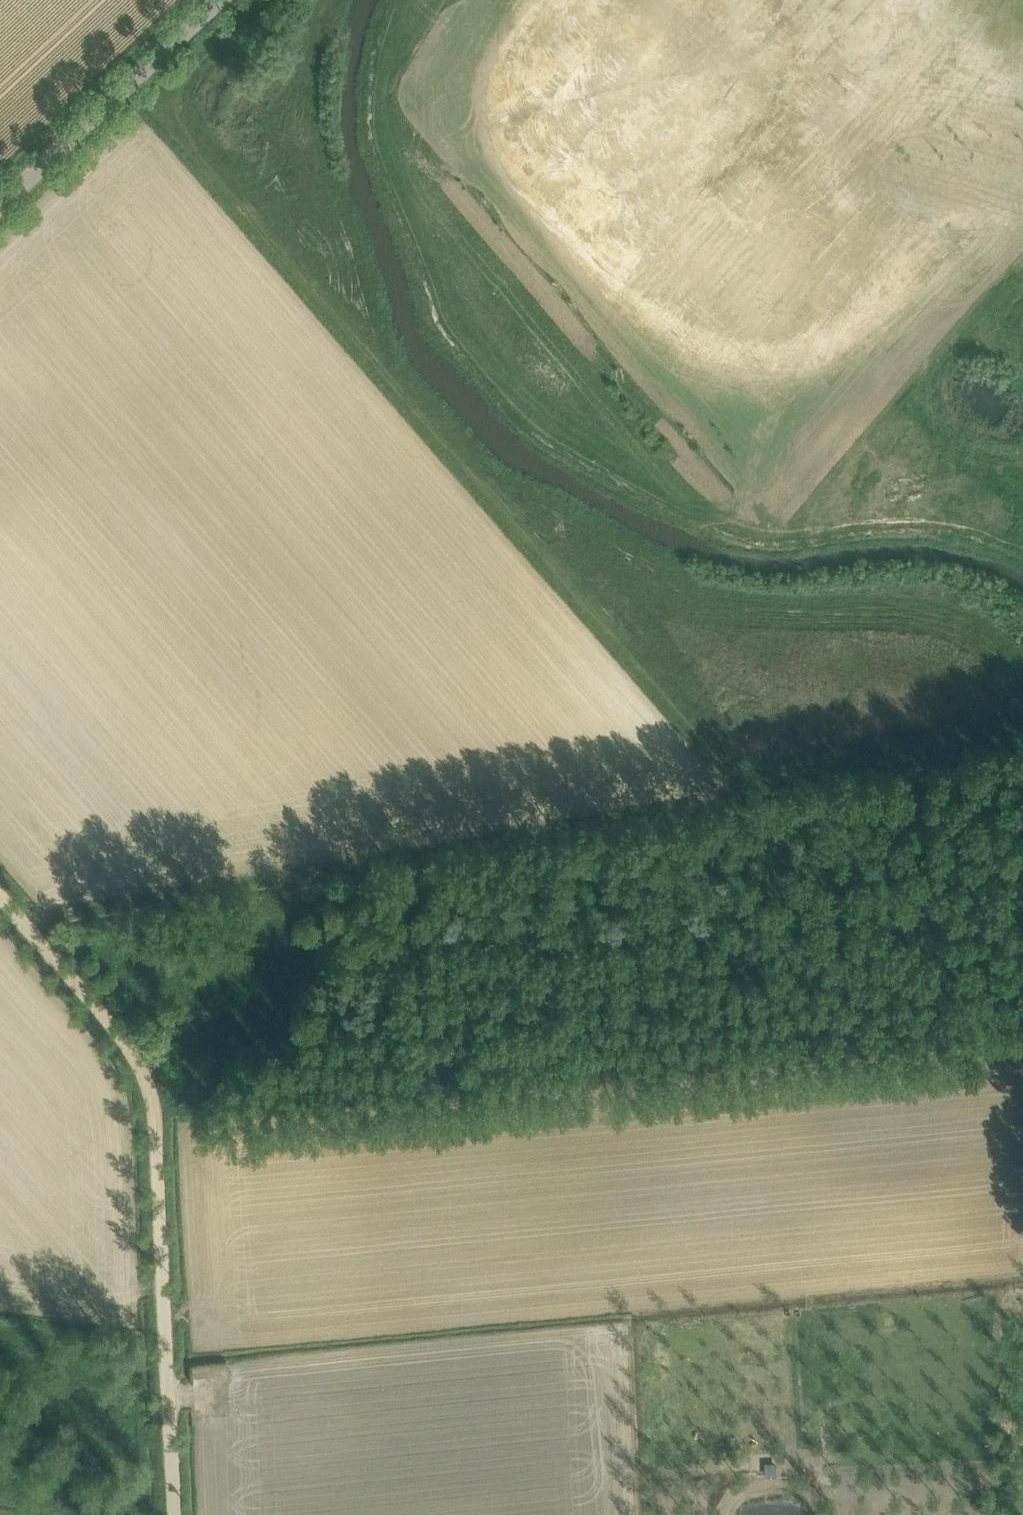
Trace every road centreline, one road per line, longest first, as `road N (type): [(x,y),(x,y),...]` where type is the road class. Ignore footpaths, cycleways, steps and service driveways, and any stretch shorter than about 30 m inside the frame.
road 1 (track): [(179,1514),(156,1080),(0,898)]
road 2 (unclassified): [(0,208),(221,0)]

